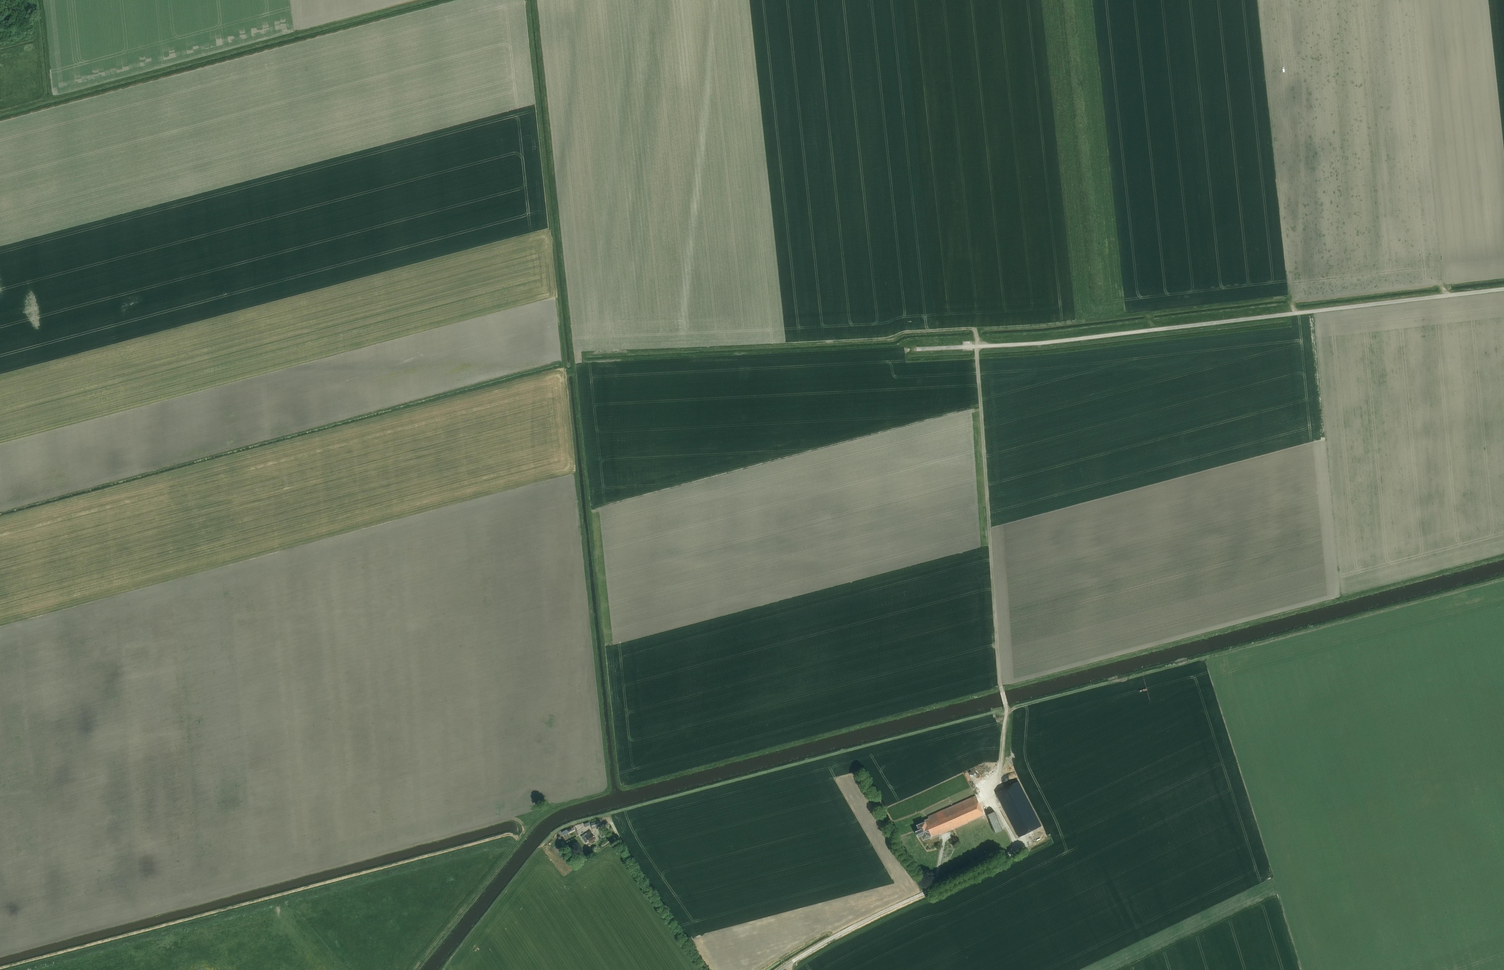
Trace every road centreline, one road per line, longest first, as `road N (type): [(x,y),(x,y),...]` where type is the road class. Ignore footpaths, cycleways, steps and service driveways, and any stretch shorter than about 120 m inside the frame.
road 1 (unclassified): [(917,349),(1045,343),(1503,289)]
road 2 (unclassified): [(789,963),(1032,843)]

